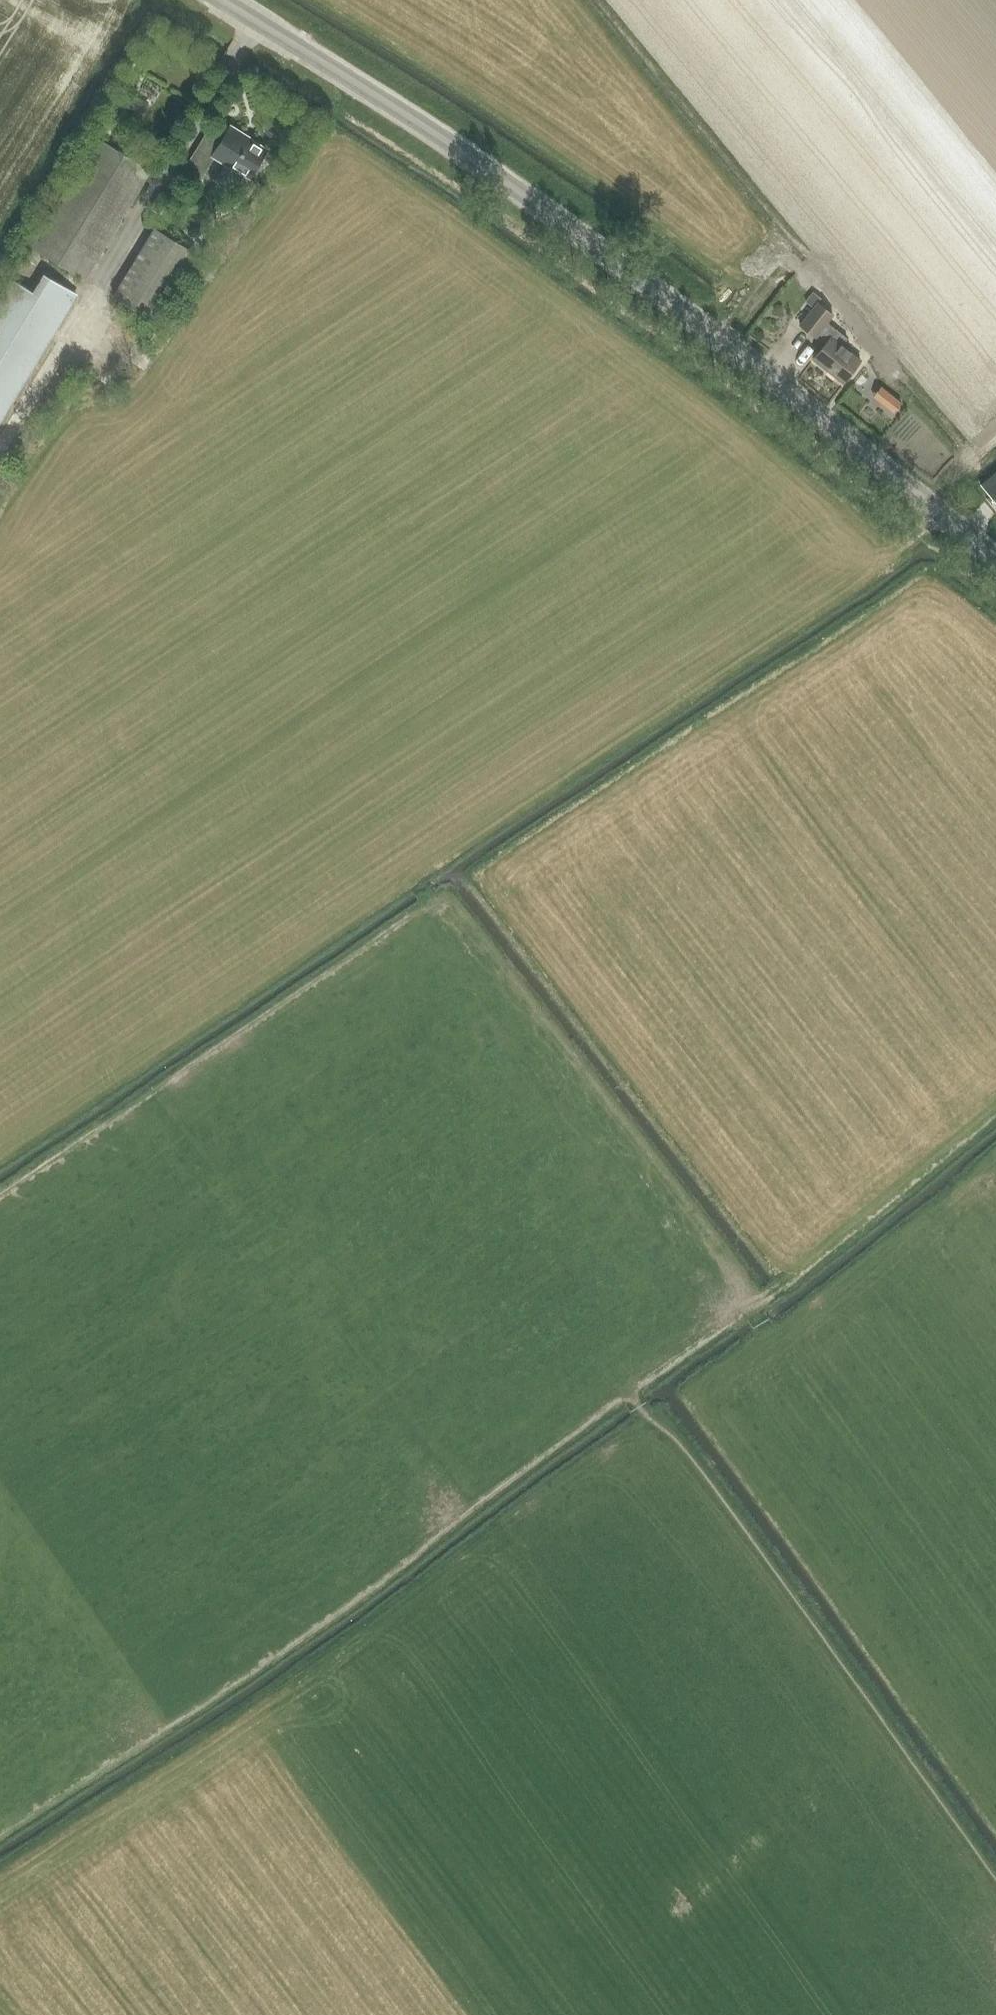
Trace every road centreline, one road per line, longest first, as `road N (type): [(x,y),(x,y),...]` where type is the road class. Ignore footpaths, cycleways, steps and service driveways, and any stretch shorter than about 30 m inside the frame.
road 1 (tertiary): [(995,557),(739,357),(417,126),(215,0)]

